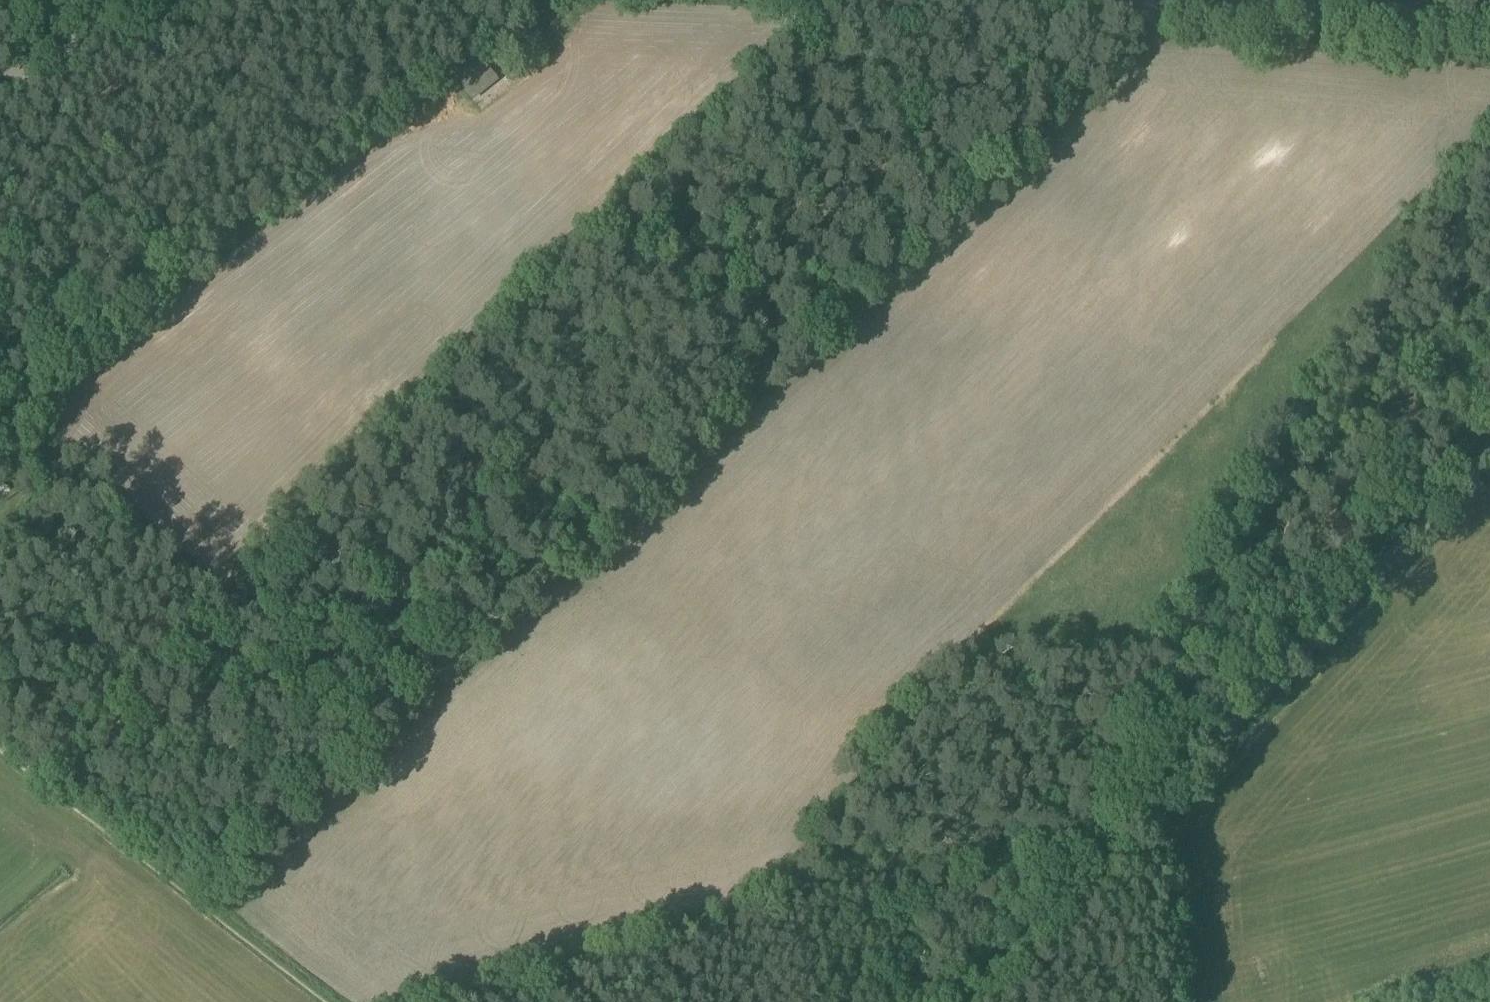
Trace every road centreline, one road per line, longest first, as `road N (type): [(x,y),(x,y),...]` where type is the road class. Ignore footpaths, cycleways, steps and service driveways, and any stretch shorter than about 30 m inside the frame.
road 1 (unclassified): [(973,1001),(1489,448)]
road 2 (unclassified): [(1489,17),(1199,0)]
road 3 (unclassified): [(0,84),(131,0)]

